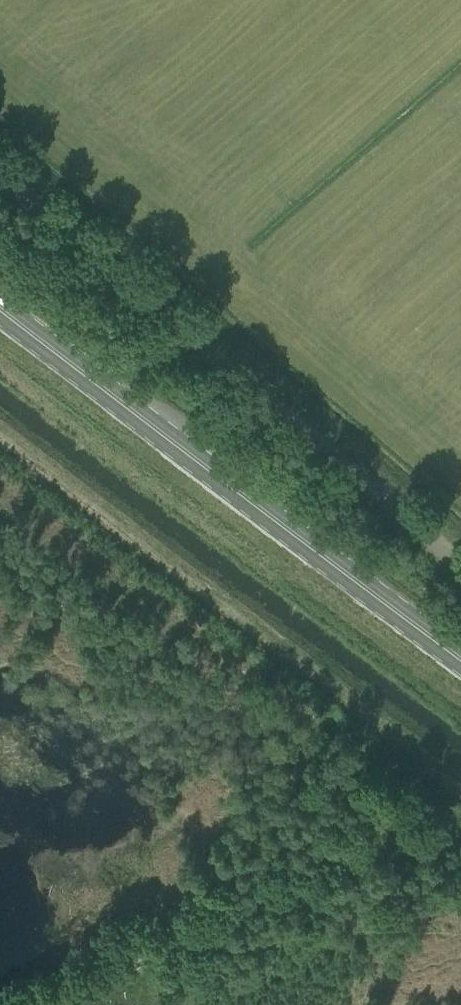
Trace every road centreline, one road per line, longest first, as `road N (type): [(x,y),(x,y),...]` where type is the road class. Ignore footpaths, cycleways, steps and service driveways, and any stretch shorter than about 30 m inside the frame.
road 1 (unclassified): [(460,567),(0,177)]
road 2 (primary): [(460,657),(0,307)]
road 3 (track): [(450,783),(399,735),(0,435)]
road 4 (track): [(43,1004),(450,783),(460,790)]

